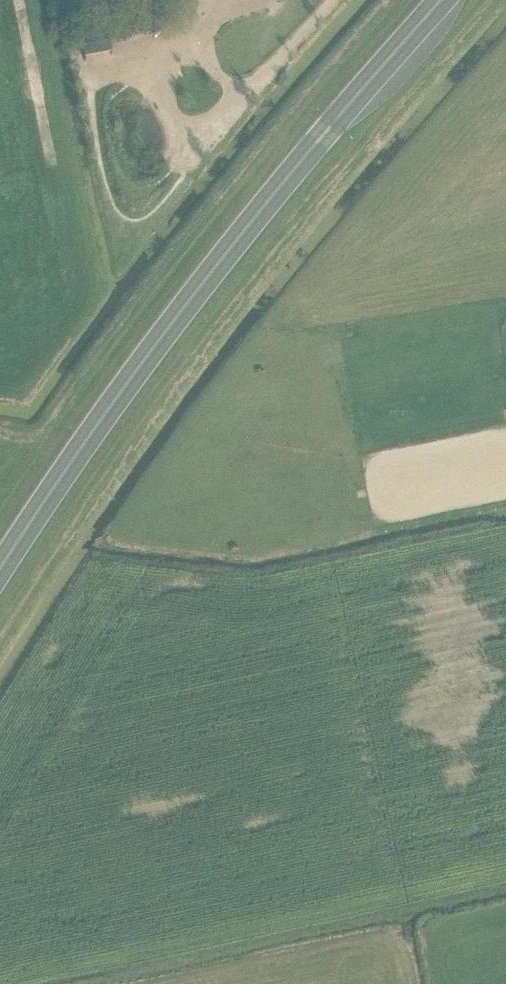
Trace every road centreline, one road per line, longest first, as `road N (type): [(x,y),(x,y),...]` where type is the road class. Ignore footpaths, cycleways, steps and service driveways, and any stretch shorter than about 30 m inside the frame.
road 1 (trunk): [(0,572),(252,218),(441,0)]

